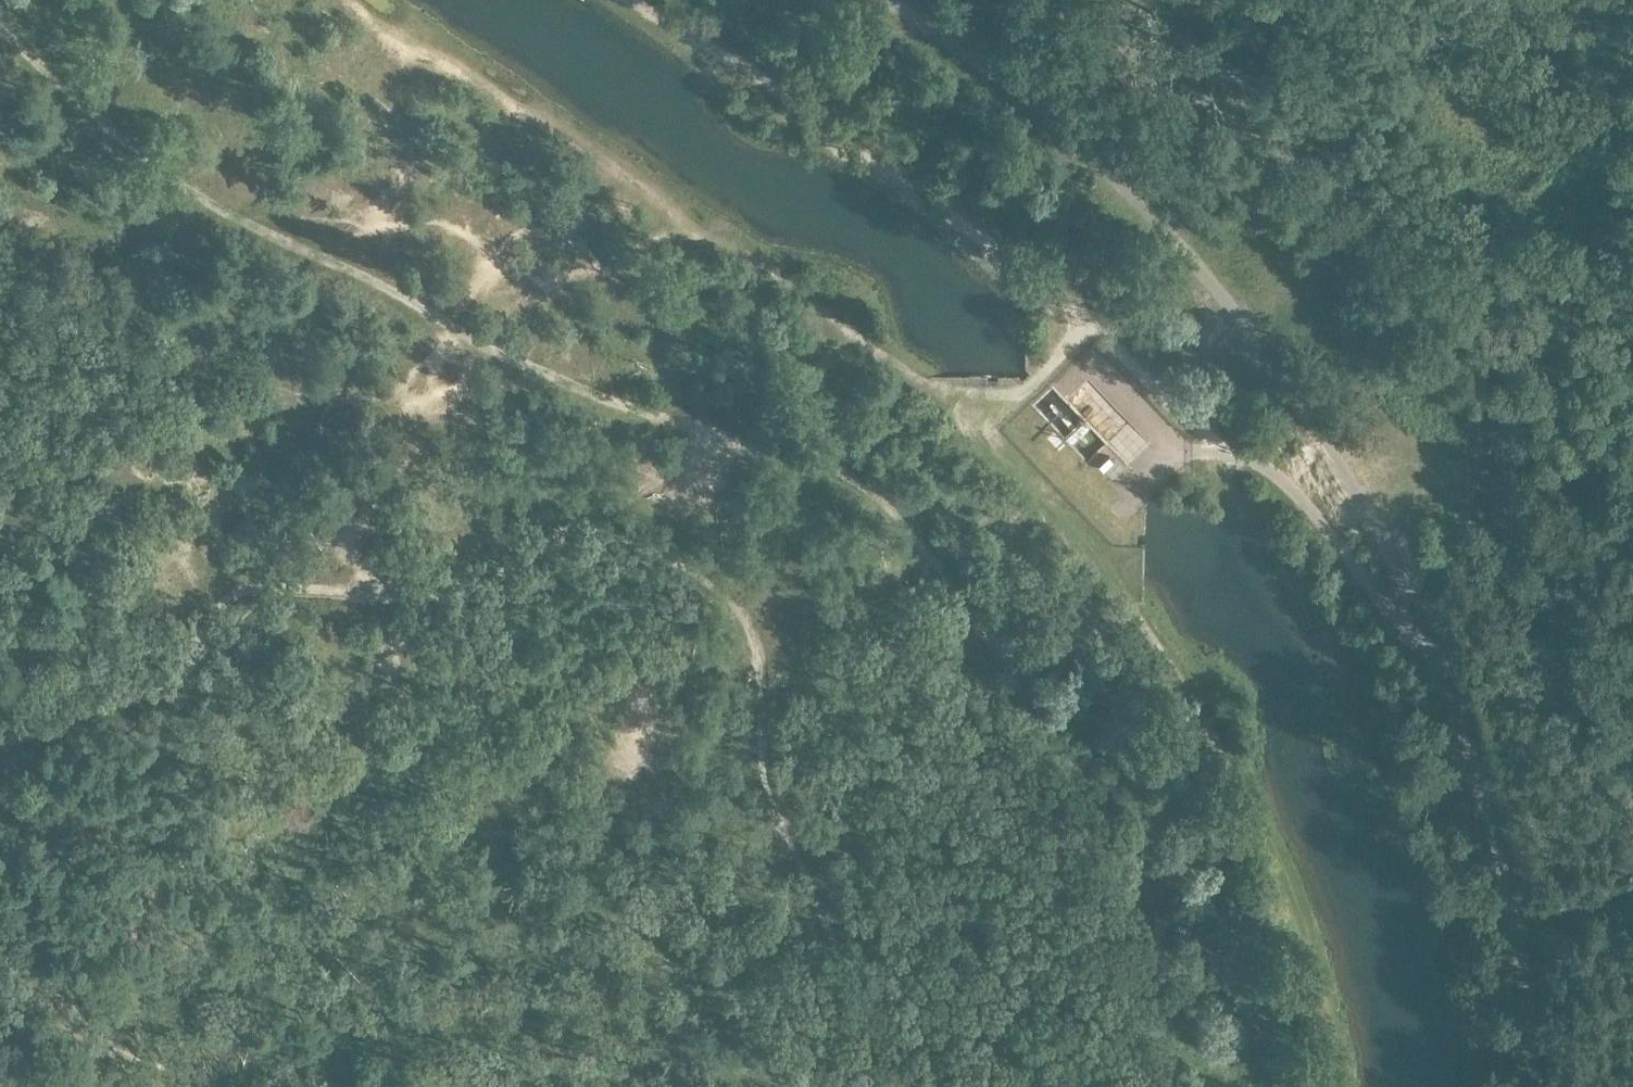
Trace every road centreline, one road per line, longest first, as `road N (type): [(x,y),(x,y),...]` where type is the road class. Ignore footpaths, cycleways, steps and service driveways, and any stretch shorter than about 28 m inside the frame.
road 1 (track): [(0,743),(171,685),(220,601),(243,589),(450,596),(479,590),(560,531),(611,531),(722,589),(736,605),(757,662),(766,774),(798,864),(867,1002),(943,1086)]
road 2 (track): [(1533,1086),(1511,920),(1467,740),(1397,570),(1342,467),(1236,312),(1135,199),(1053,122),(889,0)]
road 3 (track): [(1364,505),(1438,484),(1476,497),(1632,700)]
road 4 (track): [(1225,451),(1268,468),(1301,501),(1440,670)]

